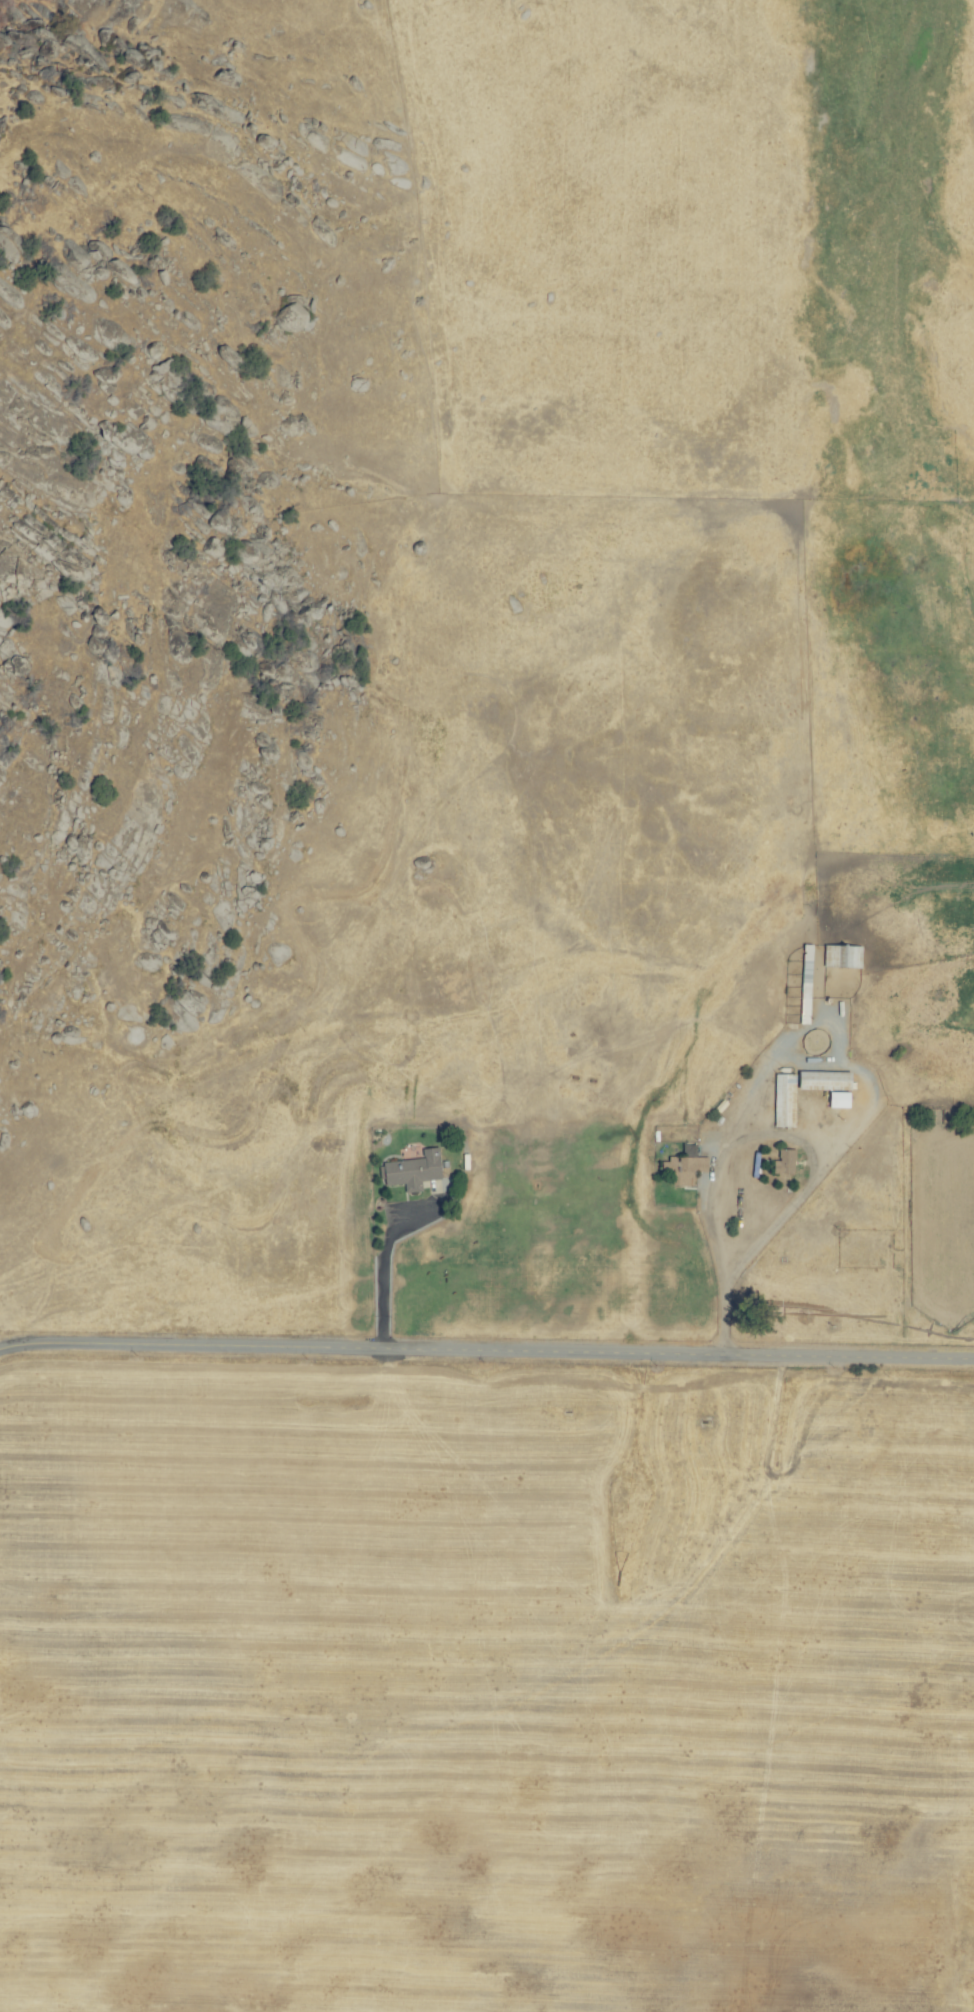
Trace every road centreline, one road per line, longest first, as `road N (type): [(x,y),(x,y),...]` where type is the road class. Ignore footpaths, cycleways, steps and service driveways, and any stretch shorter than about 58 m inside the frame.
road 1 (residential): [(0,1349),(63,1342),(973,1359)]

